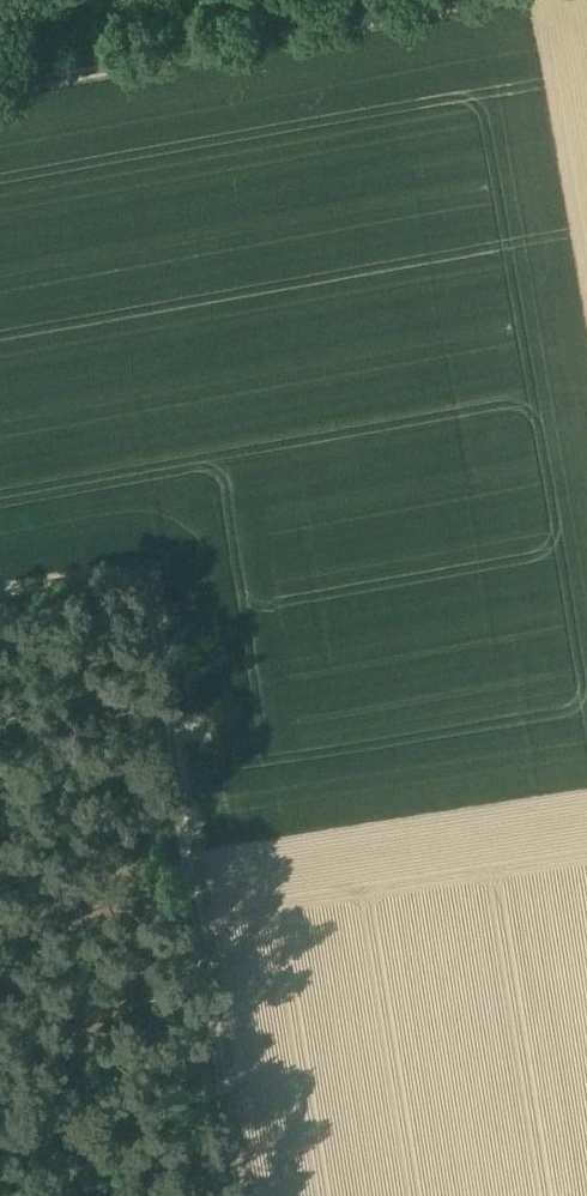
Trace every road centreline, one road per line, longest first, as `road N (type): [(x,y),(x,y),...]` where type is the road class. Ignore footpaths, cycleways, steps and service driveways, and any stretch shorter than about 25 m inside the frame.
road 1 (track): [(0,614),(130,595),(231,1195)]
road 2 (track): [(483,0),(0,92)]

